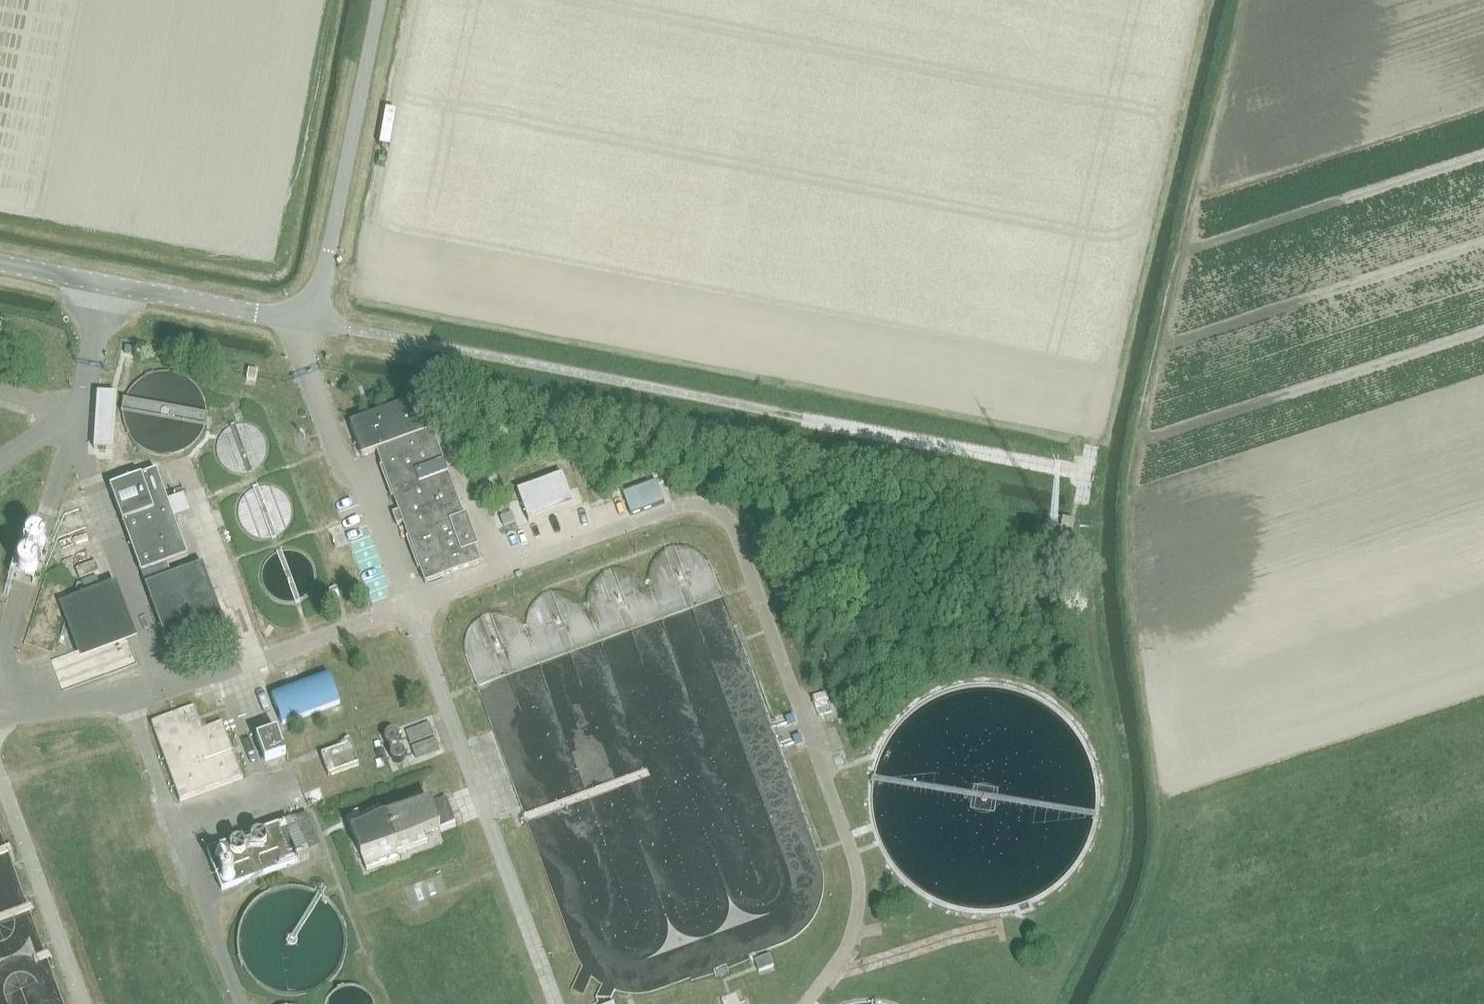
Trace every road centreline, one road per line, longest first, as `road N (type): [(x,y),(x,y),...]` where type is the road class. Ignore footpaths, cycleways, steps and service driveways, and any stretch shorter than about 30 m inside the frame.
road 1 (unclassified): [(0,267),(273,319),(306,313),(315,305),(376,0)]

